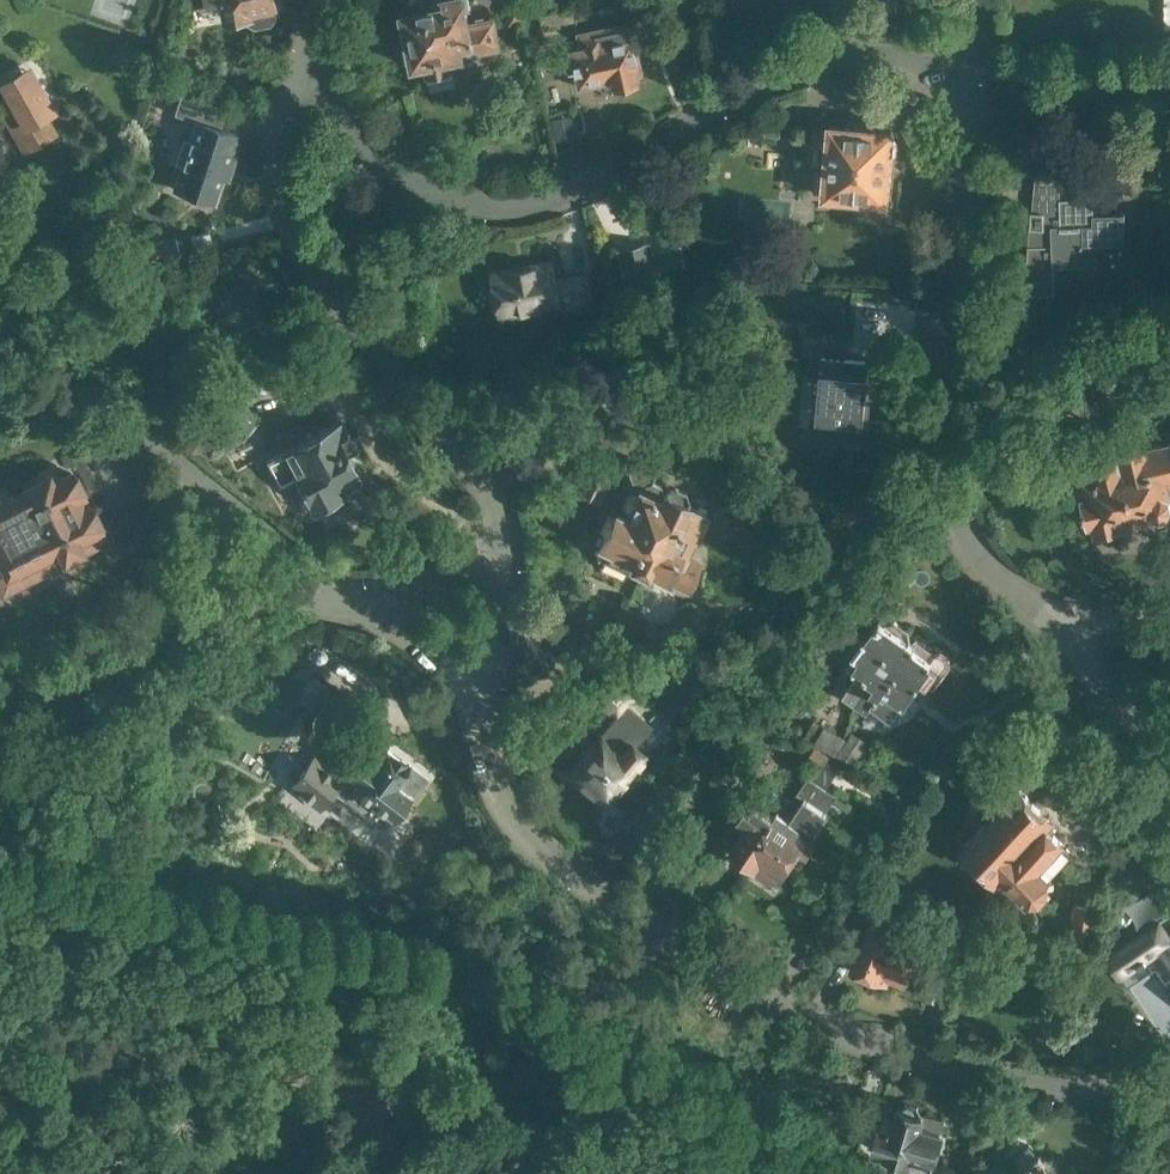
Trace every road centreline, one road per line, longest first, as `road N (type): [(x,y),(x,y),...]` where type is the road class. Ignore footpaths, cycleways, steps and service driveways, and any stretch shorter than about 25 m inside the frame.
road 1 (residential): [(1169,1098),(870,1042),(739,986),(502,806),(493,744)]
road 2 (residential): [(963,73),(859,61),(803,66),(747,87),(570,190),(481,205),(410,177),(368,133),(311,41)]
road 3 (residential): [(963,73),(985,124),(937,376),(951,498),(978,548),(1065,624)]
road 4 (residential): [(498,568),(499,515),(483,472),(297,220),(295,108),(311,41)]
road 5 (residential): [(0,704),(165,629),(335,588),(397,589)]
road 6 (track): [(503,1102),(647,917)]
road 7 (residential): [(493,744),(397,589)]
road 8 (residential): [(493,744),(498,568)]
road 9 (residential): [(1169,745),(1065,624)]

